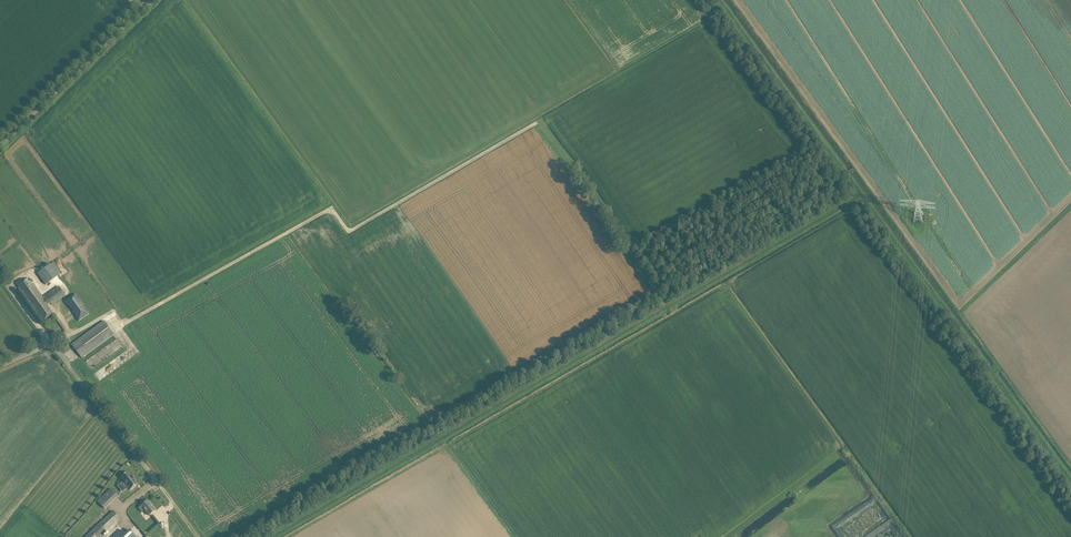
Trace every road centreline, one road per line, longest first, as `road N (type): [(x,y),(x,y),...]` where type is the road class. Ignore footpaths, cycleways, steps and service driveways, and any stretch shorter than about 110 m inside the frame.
road 1 (track): [(862,193),(275,536)]
road 2 (track): [(534,125),(349,233),(333,210),(116,330)]
road 3 (track): [(862,193),(1070,481)]
road 4 (unclassified): [(197,536),(49,341)]
road 5 (track): [(862,193),(720,0)]
road 6 (unclassified): [(0,150),(157,0)]

